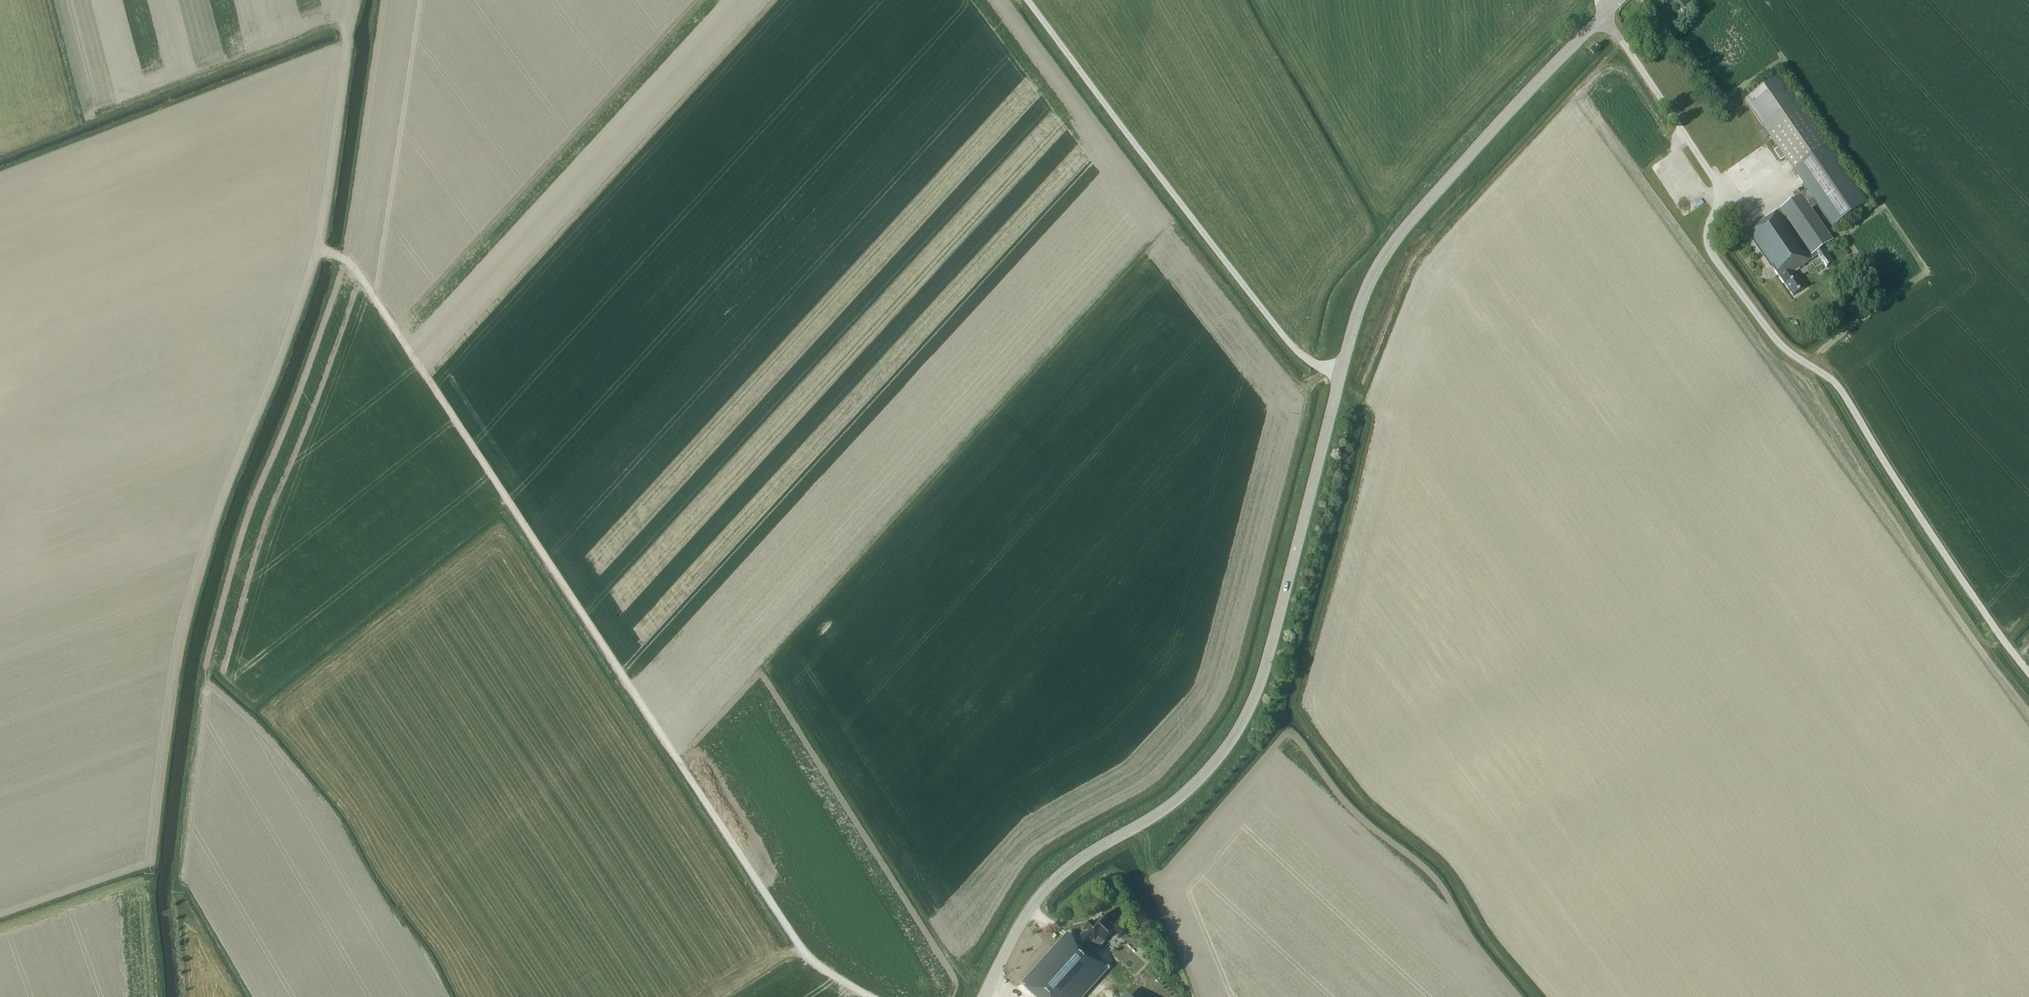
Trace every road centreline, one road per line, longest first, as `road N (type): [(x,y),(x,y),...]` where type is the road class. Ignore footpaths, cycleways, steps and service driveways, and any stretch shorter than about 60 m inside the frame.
road 1 (tertiary): [(984,996),(1042,893),(1091,852),(1173,802),(1231,740),(1268,658),(1368,285),(1410,222),(1618,0)]
road 2 (track): [(871,996),(802,949),(360,274),(340,256)]

